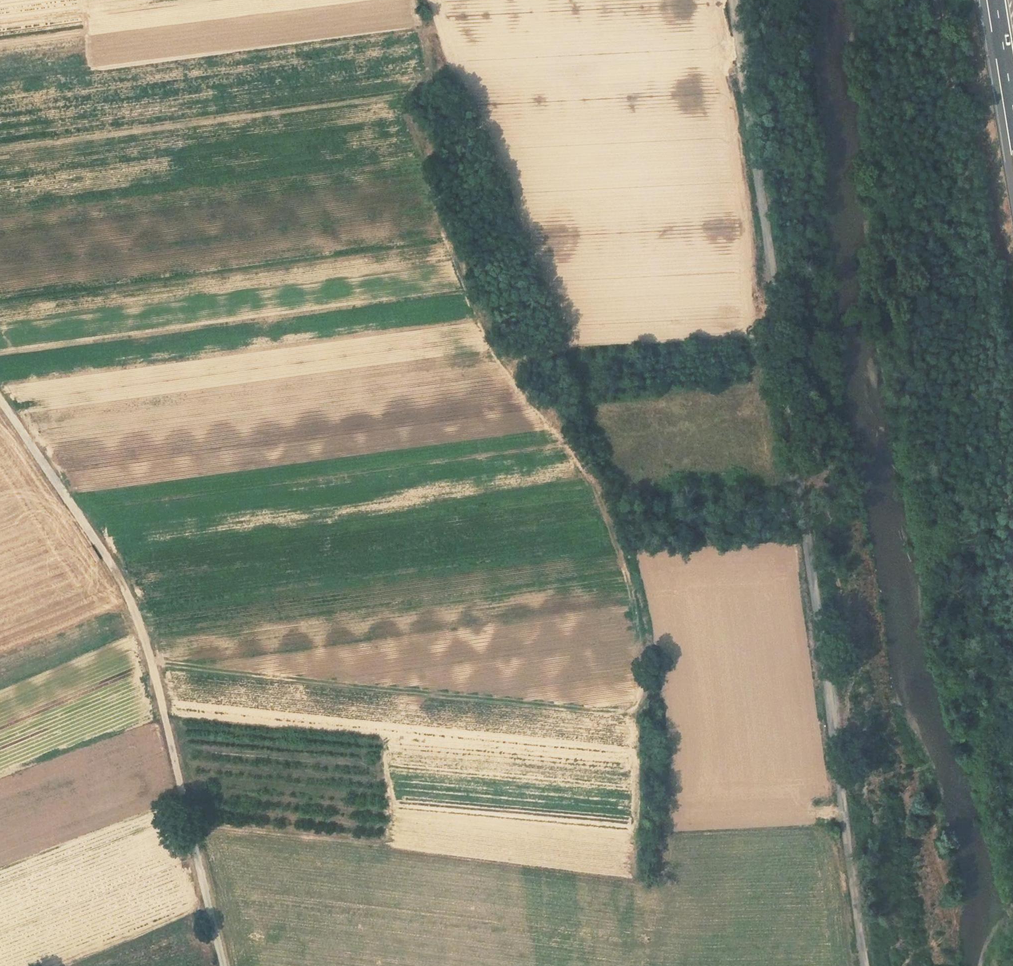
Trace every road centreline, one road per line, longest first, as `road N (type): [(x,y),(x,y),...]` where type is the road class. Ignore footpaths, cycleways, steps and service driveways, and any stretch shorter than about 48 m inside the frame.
road 1 (unclassified): [(735,0),(865,965)]
road 2 (track): [(224,965),(136,610),(0,400)]
road 3 (track): [(936,0),(1012,556)]

